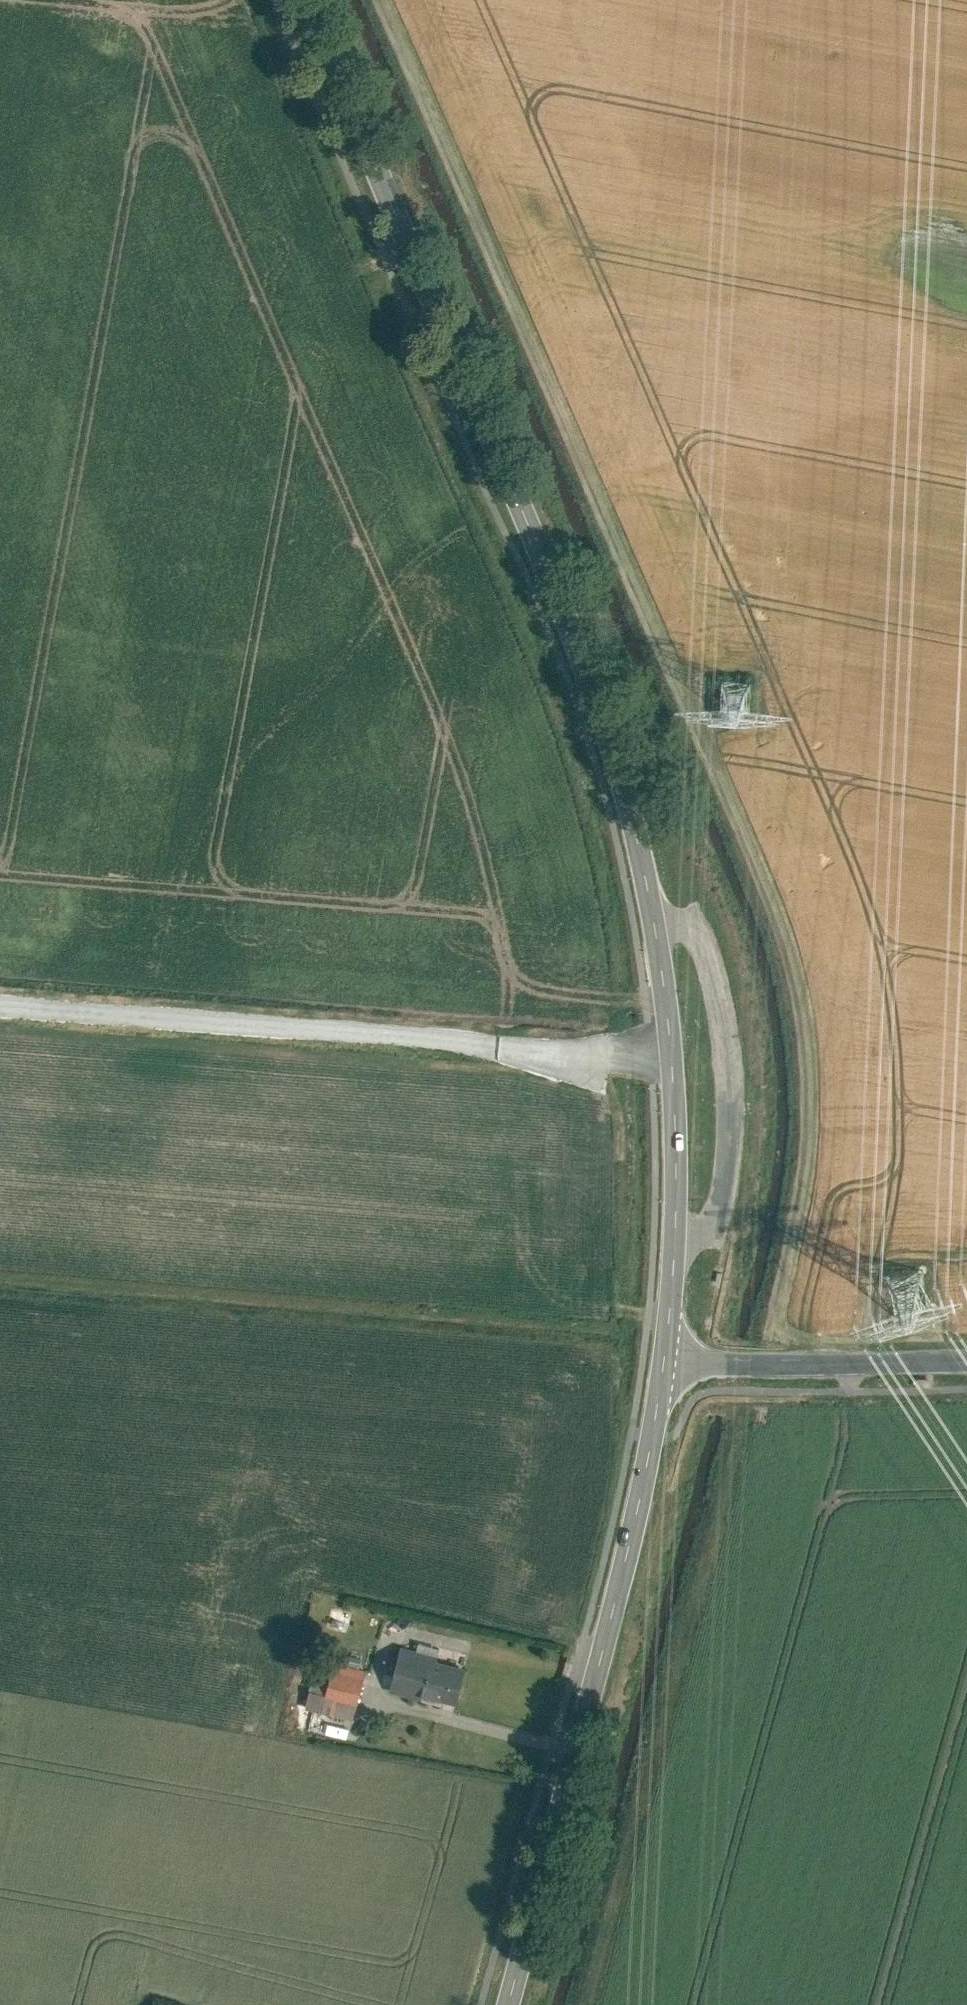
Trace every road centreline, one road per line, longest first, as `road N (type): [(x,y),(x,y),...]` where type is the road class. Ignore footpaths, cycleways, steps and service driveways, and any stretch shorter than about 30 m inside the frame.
road 1 (tertiary): [(301,0),(568,629),(657,889),(679,1009),(688,1165),(675,1360)]
road 2 (tertiary): [(675,1360),(505,2004)]
road 3 (tertiary): [(675,1360),(966,1360)]

